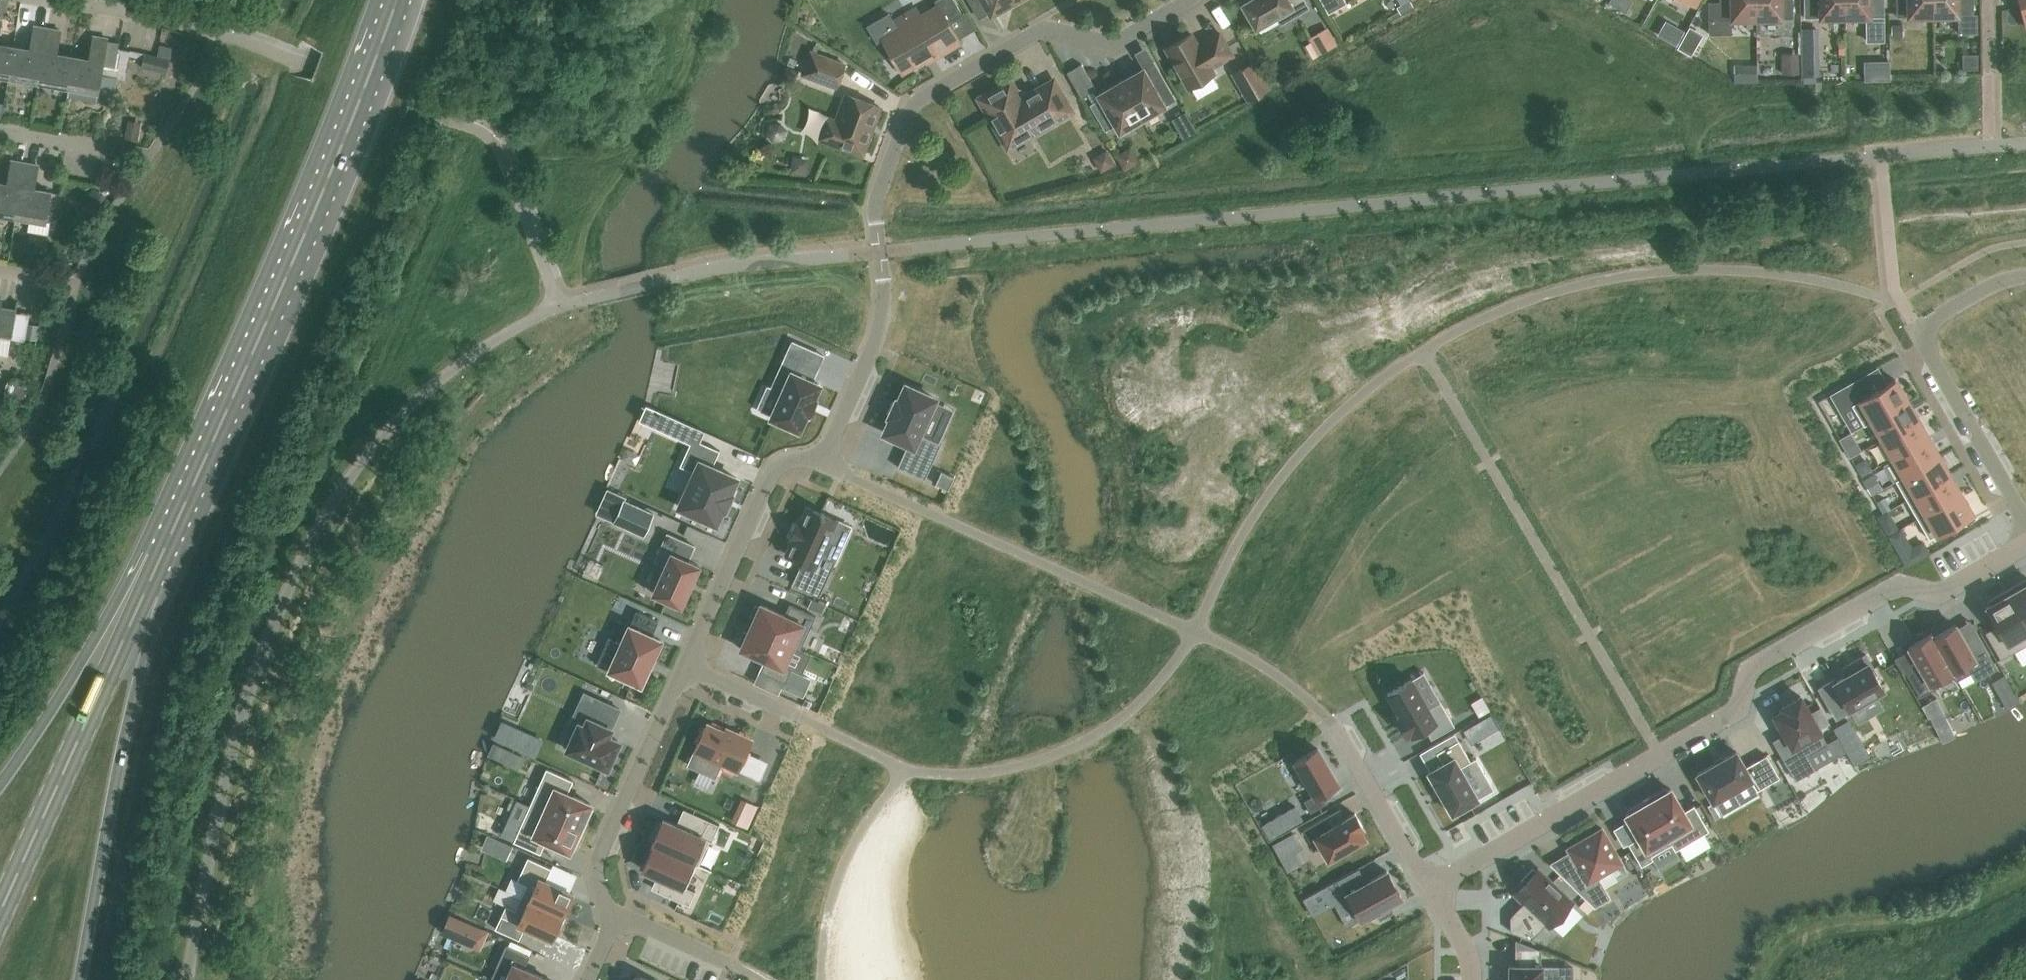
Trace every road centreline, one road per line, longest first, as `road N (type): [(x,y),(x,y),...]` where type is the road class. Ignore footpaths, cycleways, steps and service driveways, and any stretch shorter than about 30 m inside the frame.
road 1 (residential): [(1431,889),(1739,711),(1750,670),(1901,584),(1942,593),(2025,546)]
road 2 (residential): [(824,458),(879,328),(885,300),(876,205),(913,102),(1041,28),(1114,43),(1188,0)]
road 3 (primary): [(189,488),(356,110),(395,0)]
road 4 (primary): [(80,979),(118,778),(189,488)]
road 5 (primary): [(0,918),(189,488)]
road 6 (primary): [(189,488),(0,785)]
road 7 (residential): [(2025,276),(1983,290),(1916,331),(2025,520)]
road 8 (residential): [(612,924),(592,868),(684,667)]
road 9 (residential): [(684,667),(772,471),(793,458),(824,458)]
road 10 (residential): [(1332,725),(1431,889)]
road 11 (residential): [(225,34),(58,0)]
road 12 (residential): [(734,966),(630,921),(612,924)]
road 13 (residential): [(802,719),(684,667)]

